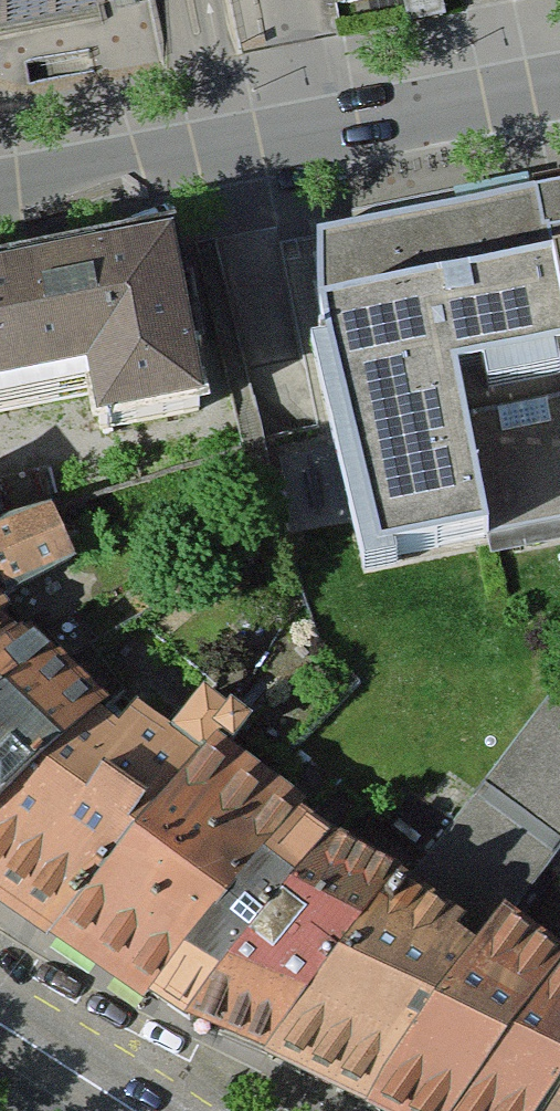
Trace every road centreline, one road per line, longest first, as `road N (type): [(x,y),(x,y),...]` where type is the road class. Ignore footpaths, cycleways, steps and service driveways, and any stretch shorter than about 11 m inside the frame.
road 1 (residential): [(0,178),(559,71)]
road 2 (residential): [(0,1026),(135,1110)]

